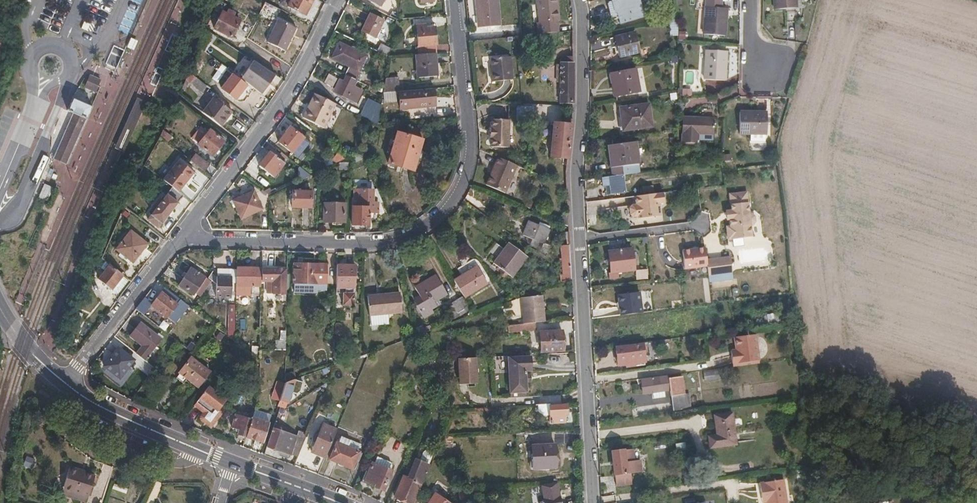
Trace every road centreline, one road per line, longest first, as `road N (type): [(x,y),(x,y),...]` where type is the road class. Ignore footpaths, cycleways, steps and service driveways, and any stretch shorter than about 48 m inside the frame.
road 1 (residential): [(455,0),(469,166),(437,222),(381,243),(184,235)]
road 2 (residential): [(338,0),(301,73),(184,235)]
road 3 (residential): [(593,502),(580,240)]
road 4 (residential): [(580,240),(579,0)]
road 5 (residential): [(184,235),(65,384)]
road 6 (primary): [(234,463),(65,384)]
road 7 (unclassified): [(580,240),(703,224)]

